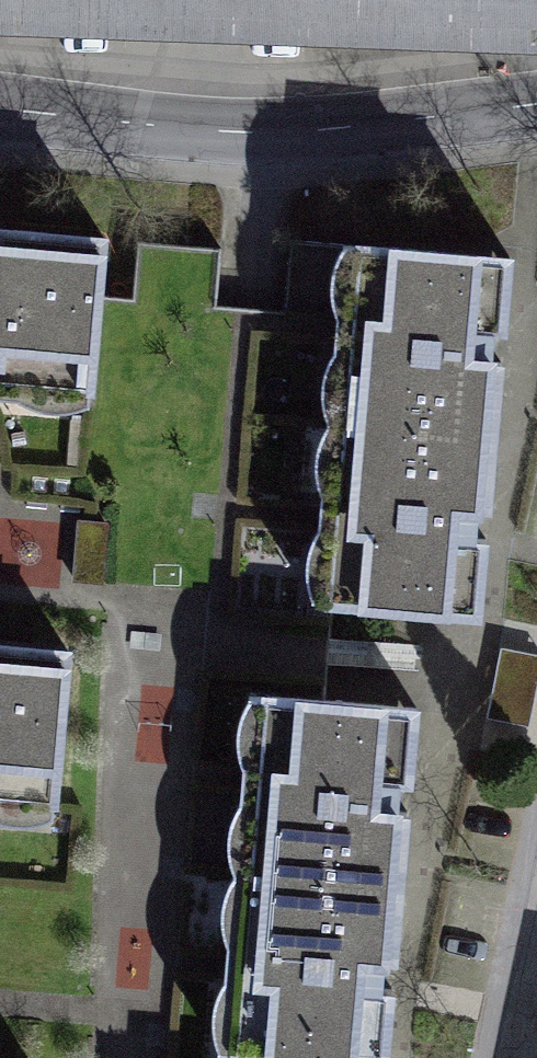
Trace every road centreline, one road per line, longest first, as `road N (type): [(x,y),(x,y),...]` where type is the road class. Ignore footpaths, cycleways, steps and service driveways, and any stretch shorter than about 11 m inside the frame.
road 1 (residential): [(536,101),(407,121),(236,132),(0,110)]

